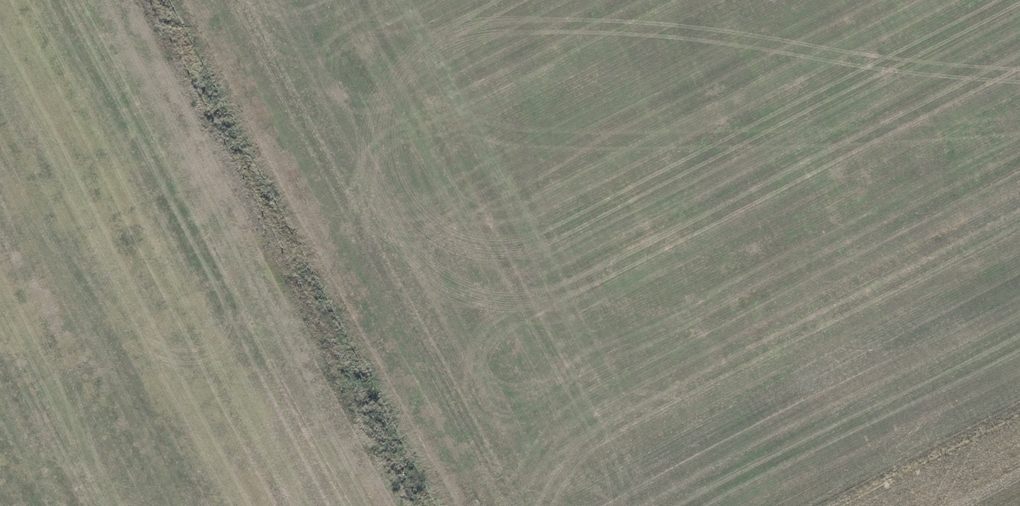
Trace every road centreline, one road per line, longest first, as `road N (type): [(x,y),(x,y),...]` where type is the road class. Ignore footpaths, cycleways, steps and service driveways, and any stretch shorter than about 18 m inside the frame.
road 1 (track): [(1019,198),(792,312),(491,505)]
road 2 (track): [(246,0),(472,384),(477,505)]
road 3 (track): [(359,193),(494,276),(607,300),(792,312)]

